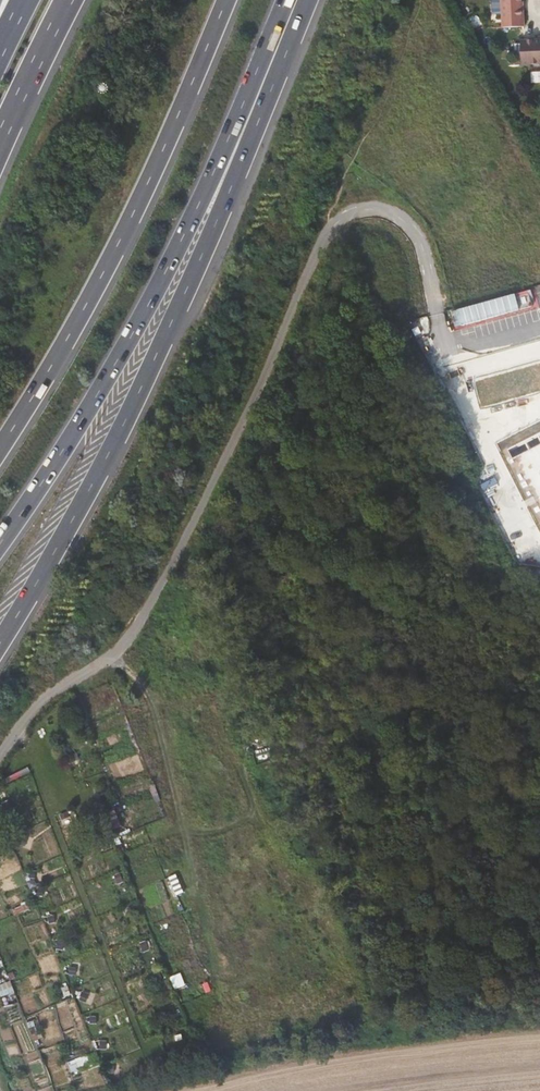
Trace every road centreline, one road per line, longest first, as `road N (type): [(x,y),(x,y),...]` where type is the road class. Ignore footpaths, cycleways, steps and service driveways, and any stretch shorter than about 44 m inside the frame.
road 1 (motorway): [(0,644),(156,357),(311,0)]
road 2 (motorway): [(0,543),(89,409),(189,227),(286,0)]
road 3 (motorway): [(0,448),(117,251),(227,0)]
road 4 (motorway): [(0,145),(69,0)]

